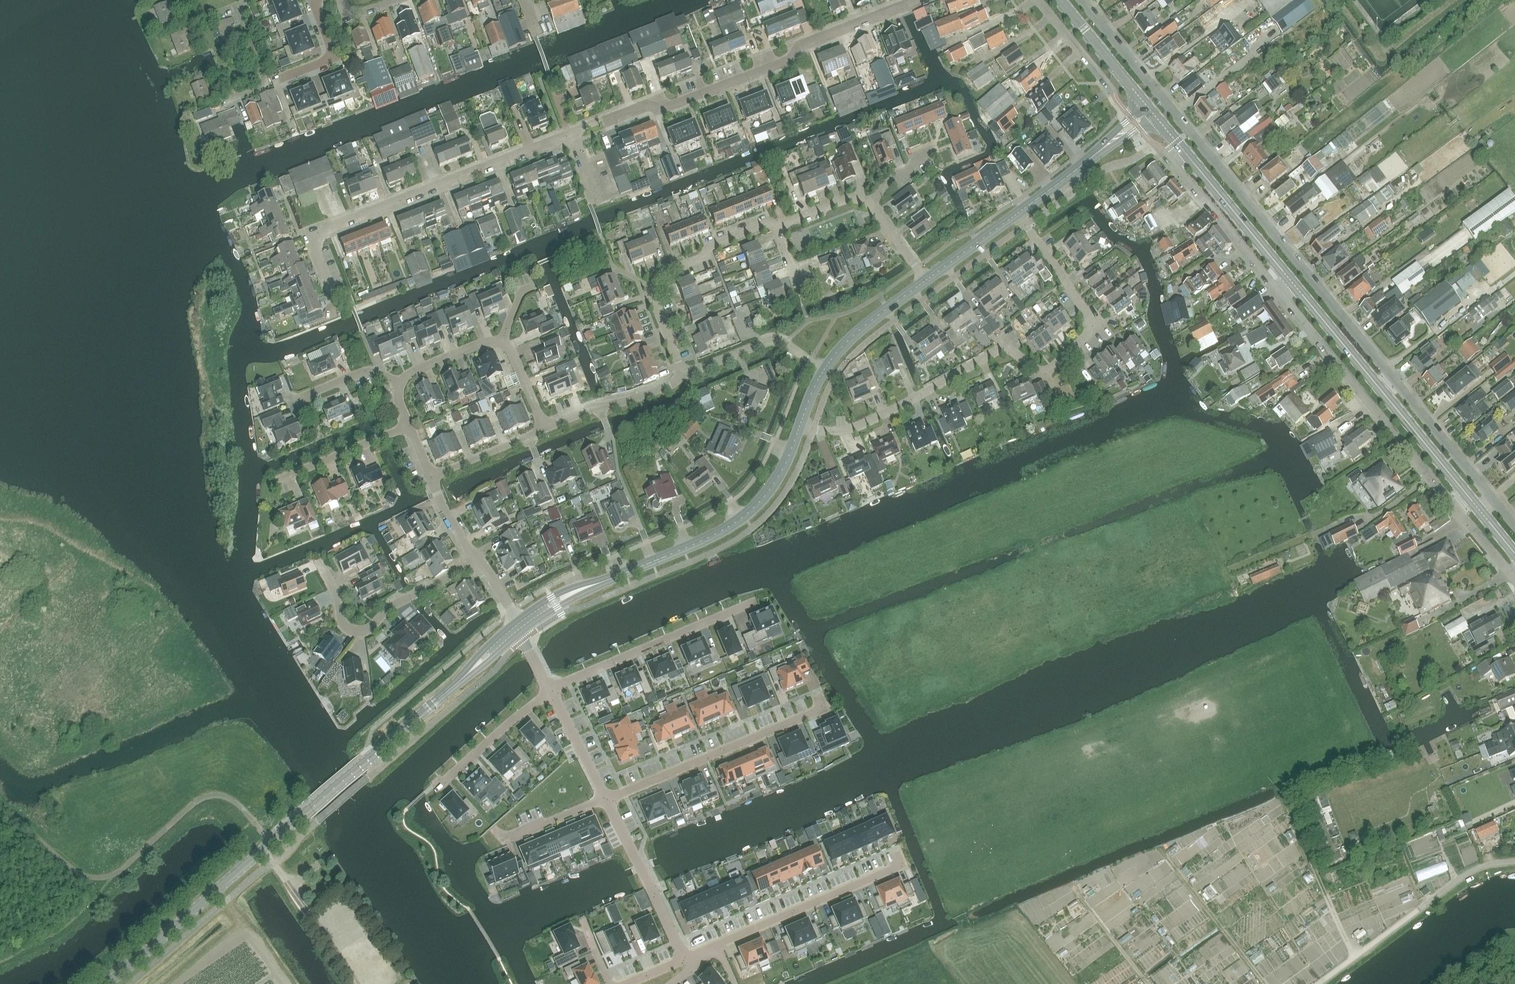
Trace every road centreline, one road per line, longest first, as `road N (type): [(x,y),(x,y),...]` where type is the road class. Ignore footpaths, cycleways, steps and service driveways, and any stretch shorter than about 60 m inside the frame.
road 1 (residential): [(333,299),(315,249),(328,228),(640,105),(667,107),(790,60),(800,46),(918,0)]
road 2 (residential): [(1514,527),(1081,0)]
road 3 (residential): [(1183,154),(1173,163),(1513,575)]
road 4 (tertiary): [(107,983),(518,626)]
road 5 (tertiary): [(1514,553),(1183,154)]
road 6 (residential): [(800,424),(861,425),(999,349),(1046,372),(1086,335),(1089,315),(1018,213)]
road 7 (residential): [(903,864),(687,958),(606,799)]
road 8 (tertiary): [(518,626),(565,596),(736,522),(776,481),(800,424)]
road 9 (residential): [(606,799),(827,706)]
road 10 (residential): [(777,227),(717,243),(657,280),(654,300),(684,374)]
road 11 (residential): [(477,558),(362,632),(342,623),(319,562)]
road 12 (residential): [(550,690),(755,601)]
road 13 (residential): [(544,429),(510,348),(500,343),(408,373),(400,383)]
road 14 (track): [(1278,784),(1356,956)]
road 15 (tertiary): [(1018,213),(1149,112)]
road 16 (residential): [(684,374),(776,340),(825,368)]
road 17 (residential): [(544,429),(684,374)]
road 18 (tertiary): [(1149,112),(1058,0)]
road 19 (residential): [(442,782),(550,690)]
road 20 (residential): [(410,425),(280,479)]
road 21 (tertiary): [(825,368),(861,329),(925,281)]
road 22 (residential): [(430,476),(544,429)]
road 23 (residential): [(606,799),(550,690)]
road 24 (residential): [(237,4),(264,77),(260,87),(230,99)]

